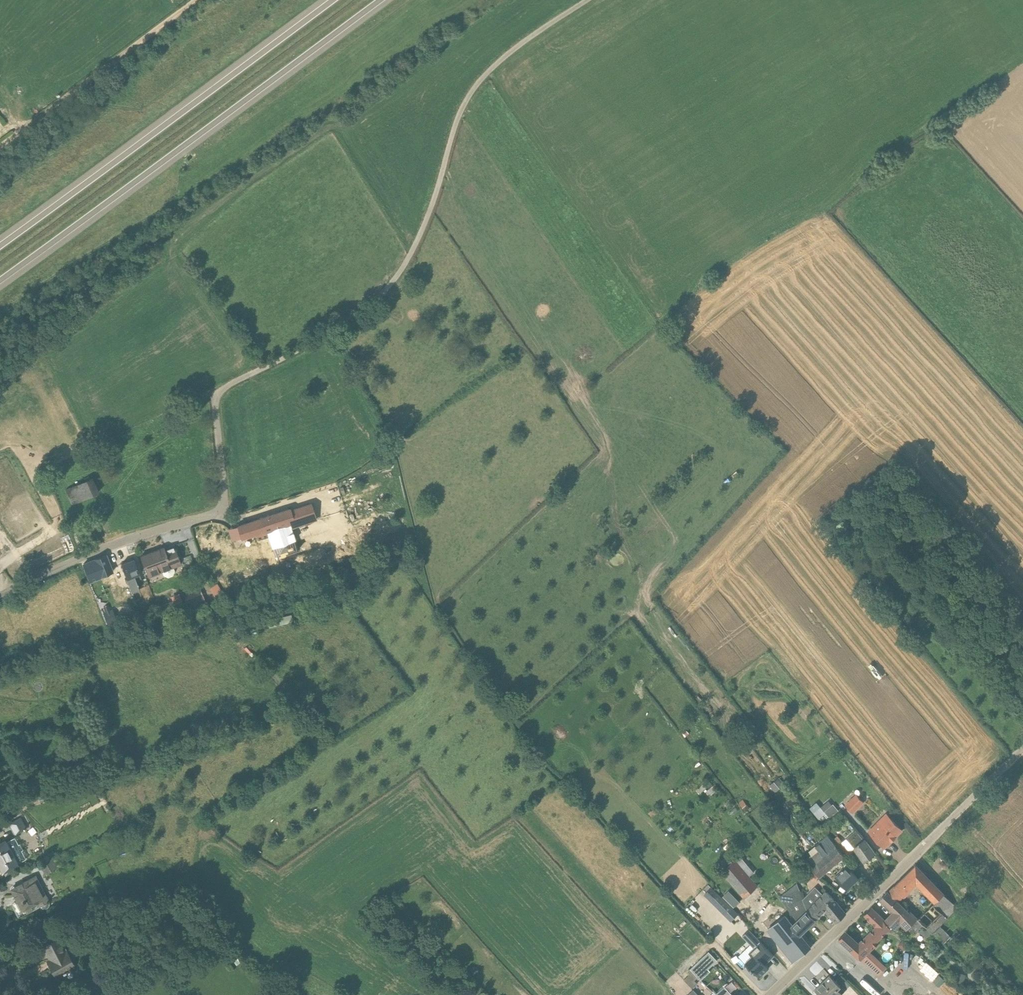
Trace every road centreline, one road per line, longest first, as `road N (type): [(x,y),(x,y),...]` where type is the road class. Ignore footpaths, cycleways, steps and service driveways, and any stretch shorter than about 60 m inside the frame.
road 1 (unclassified): [(0,596),(84,557),(221,510),(214,396),(380,296),(425,224),(478,83),(587,0)]
road 2 (primary): [(0,280),(381,0)]
road 3 (primary): [(332,0),(0,245)]
road 4 (unclassified): [(769,994),(1022,749)]
road 5 (track): [(195,0),(0,148)]

